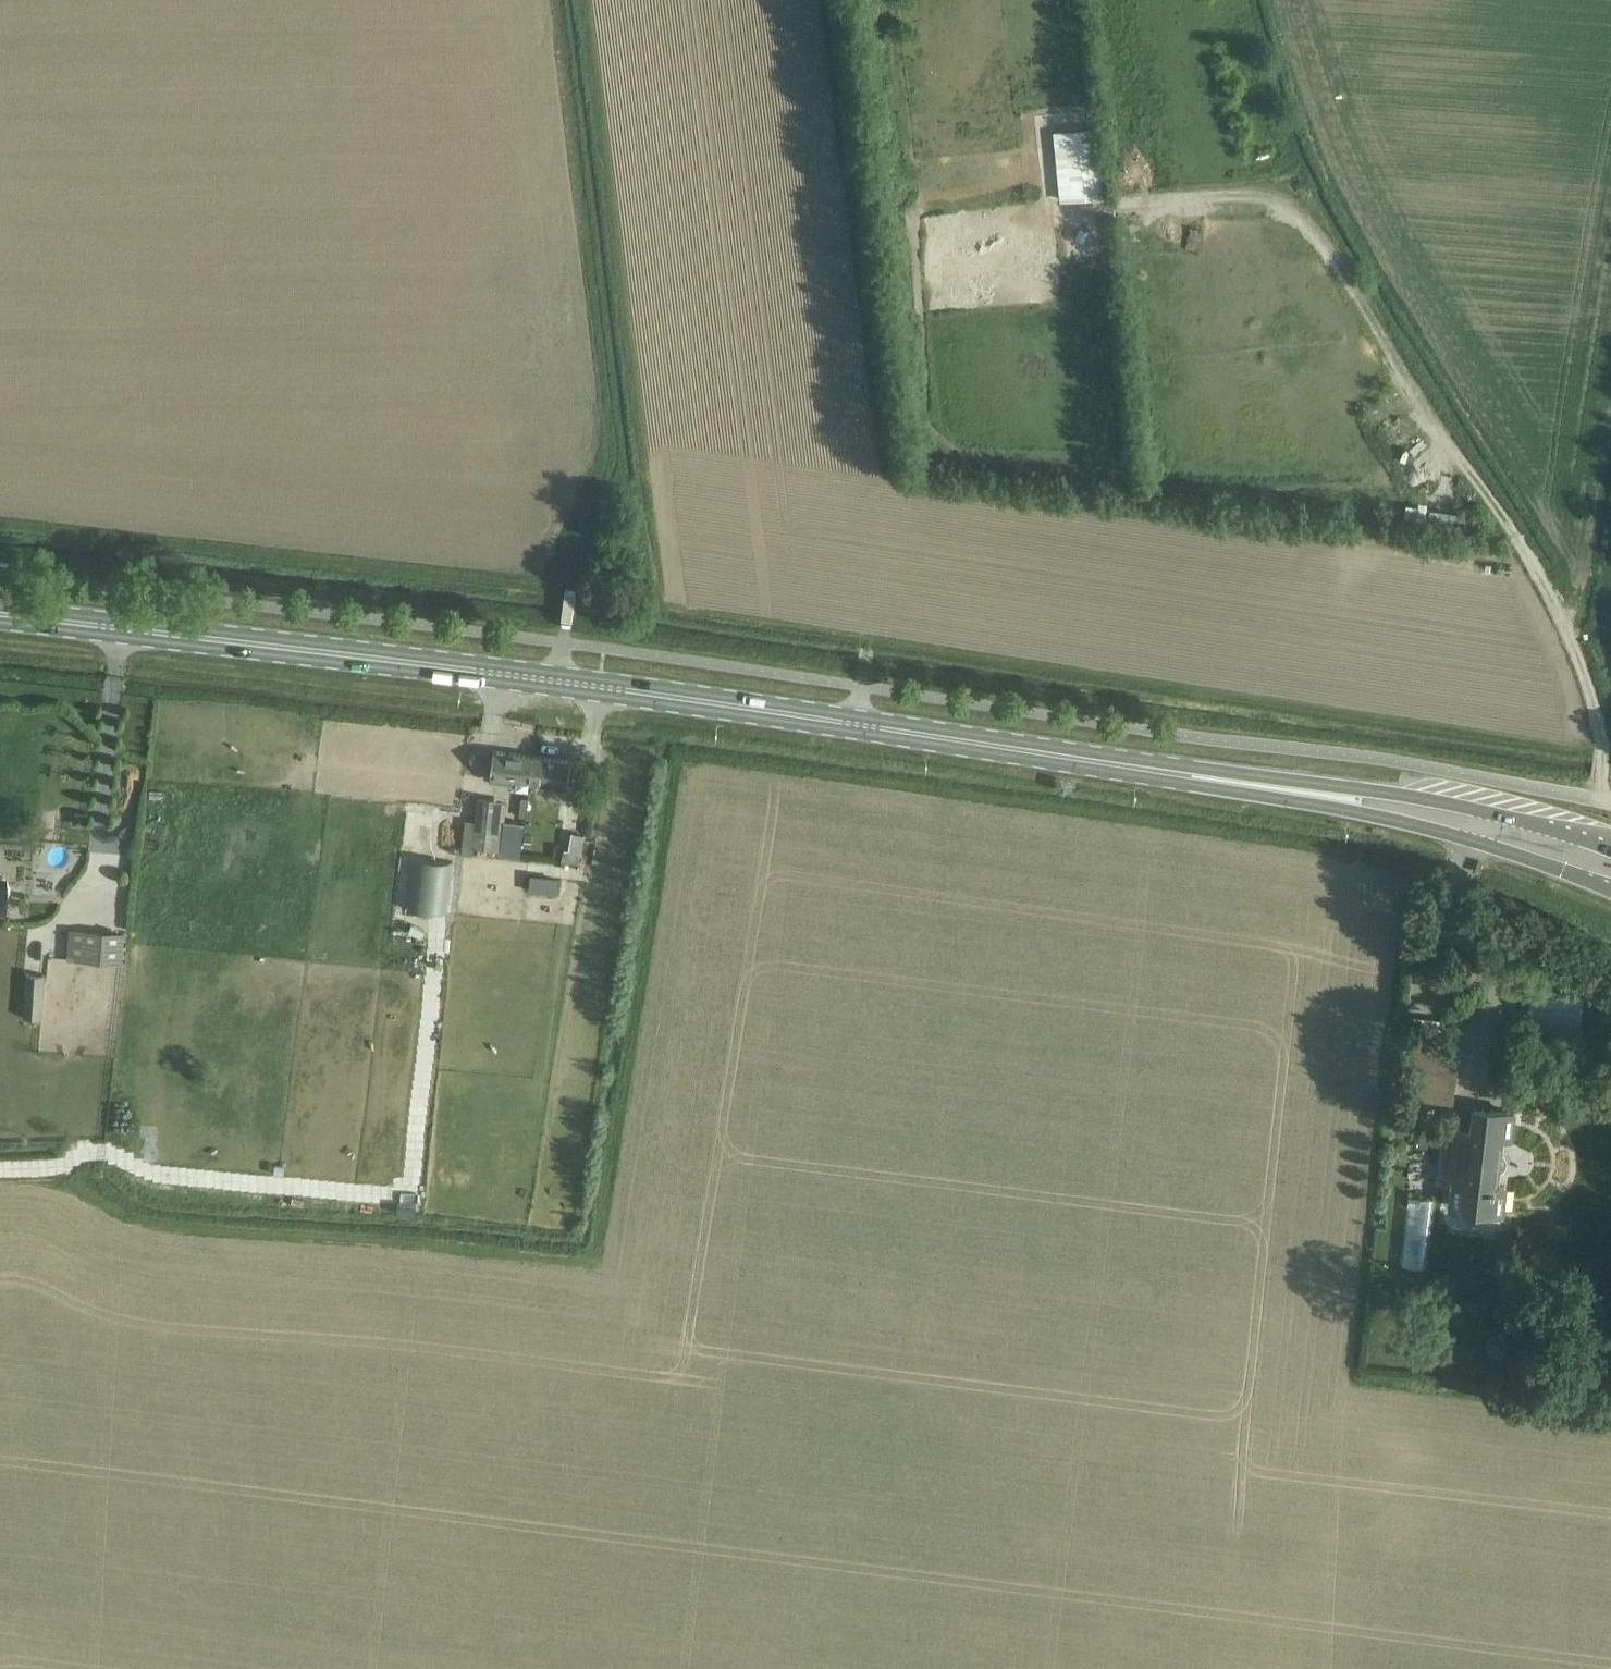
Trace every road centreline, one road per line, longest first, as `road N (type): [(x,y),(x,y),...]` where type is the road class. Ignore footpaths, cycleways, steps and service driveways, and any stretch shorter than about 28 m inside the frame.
road 1 (primary): [(1478,825),(604,688),(0,614)]
road 2 (track): [(1599,803),(1596,713),(1555,605),(1304,213),(1284,198),(1245,193),(1058,211)]
road 3 (primary): [(1478,825),(1610,892)]
road 4 (primary): [(1610,848),(1563,833),(1478,825)]

